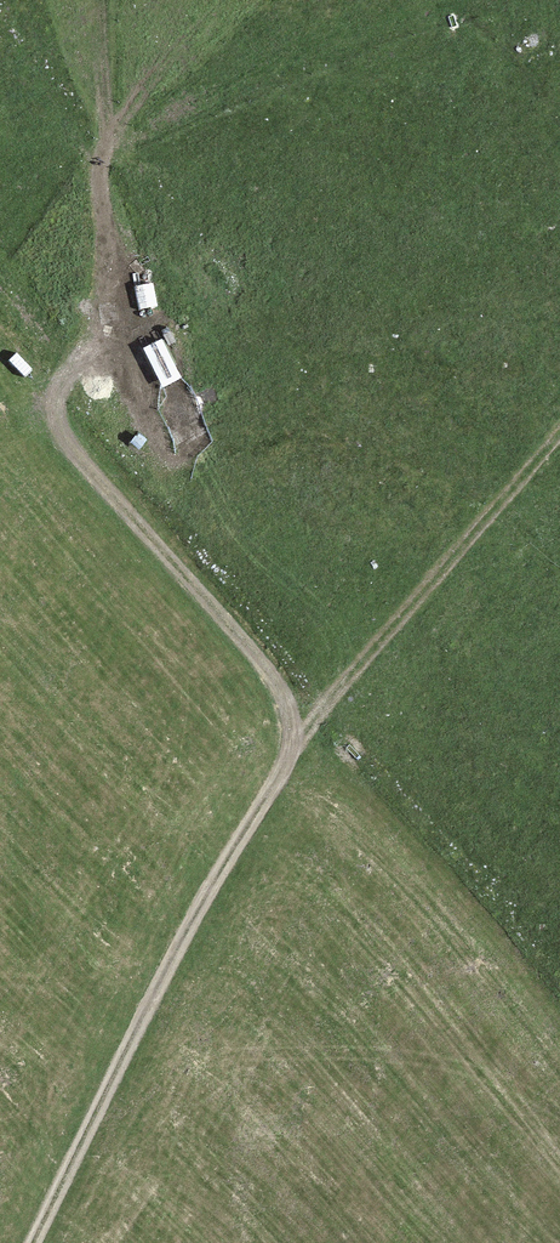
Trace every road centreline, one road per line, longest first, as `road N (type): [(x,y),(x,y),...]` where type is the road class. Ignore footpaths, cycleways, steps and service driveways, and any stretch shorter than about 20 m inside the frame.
road 1 (track): [(293,749),(164,974),(33,1242)]
road 2 (track): [(293,749),(296,730),(280,683),(62,438),(62,399),(83,374)]
road 3 (track): [(559,434),(293,749)]

